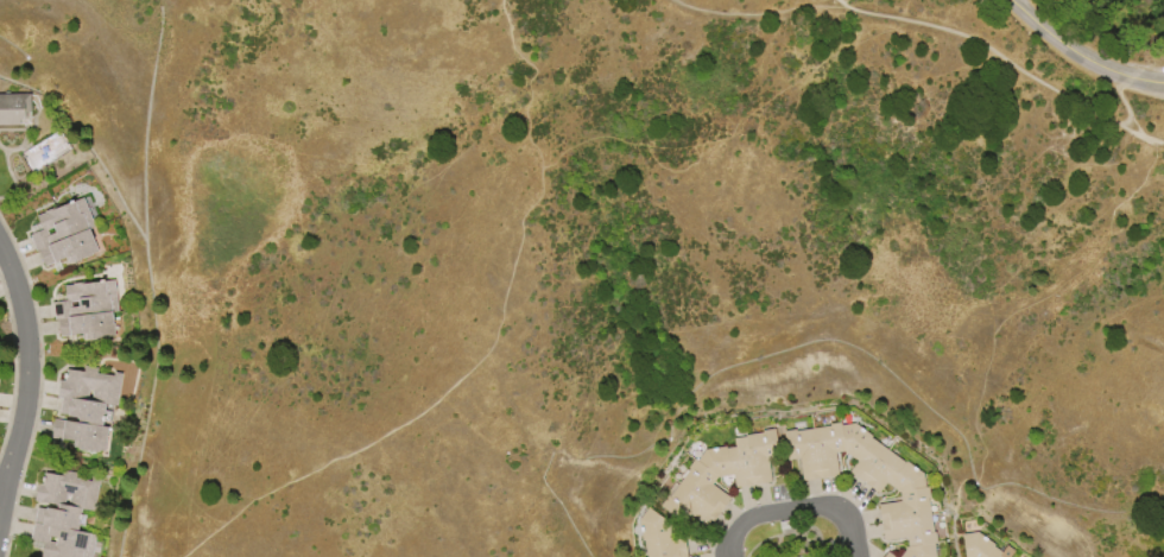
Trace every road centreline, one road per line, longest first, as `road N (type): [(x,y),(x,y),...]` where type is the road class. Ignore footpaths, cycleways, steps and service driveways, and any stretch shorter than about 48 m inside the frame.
road 1 (residential): [(0,245),(26,334),(29,375),(0,506)]
road 2 (tertiary): [(1010,0),(1090,62),(1163,85)]
road 3 (residential): [(732,556),(752,518),(815,507),(850,526),(856,556)]

